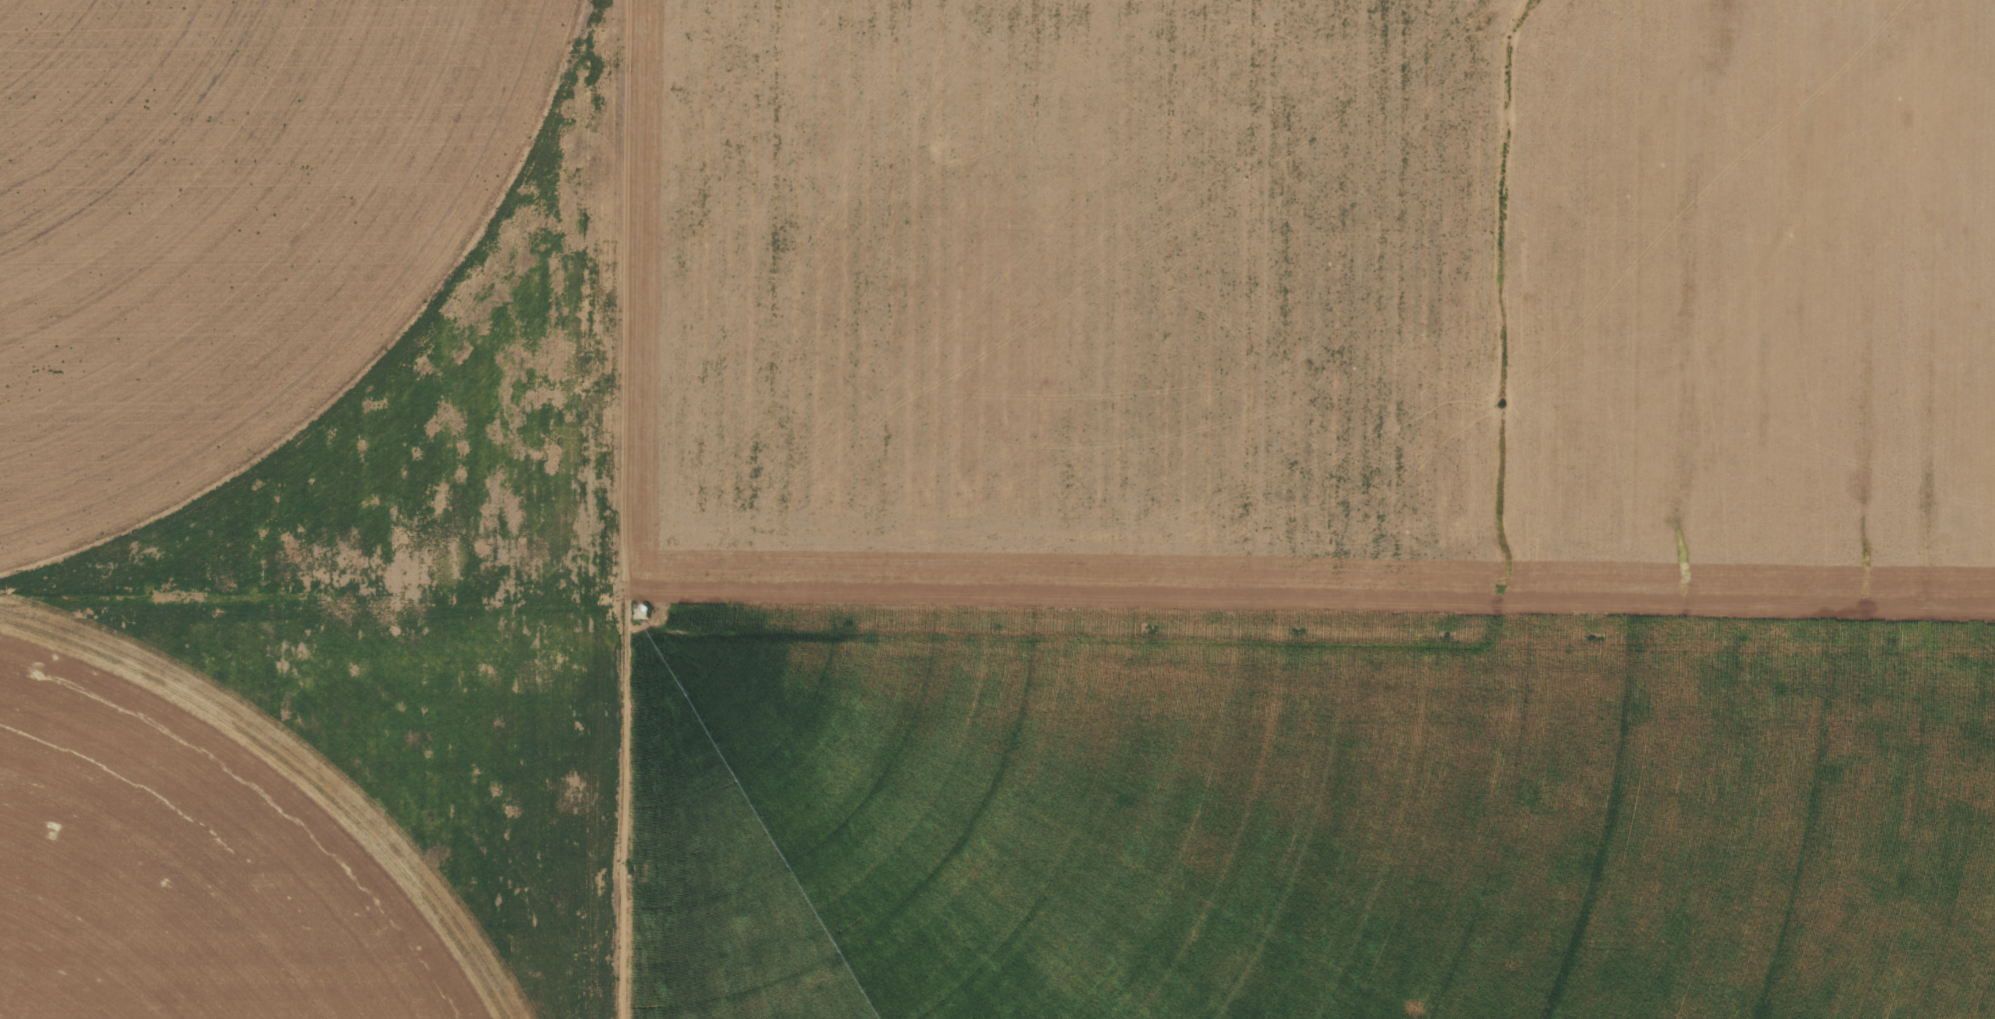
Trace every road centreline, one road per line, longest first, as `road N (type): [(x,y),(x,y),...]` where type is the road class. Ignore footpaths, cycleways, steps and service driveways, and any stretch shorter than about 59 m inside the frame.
road 1 (residential): [(613,911),(1994,885)]
road 2 (residential): [(618,0),(611,1018)]
road 3 (residential): [(0,605),(608,599)]

